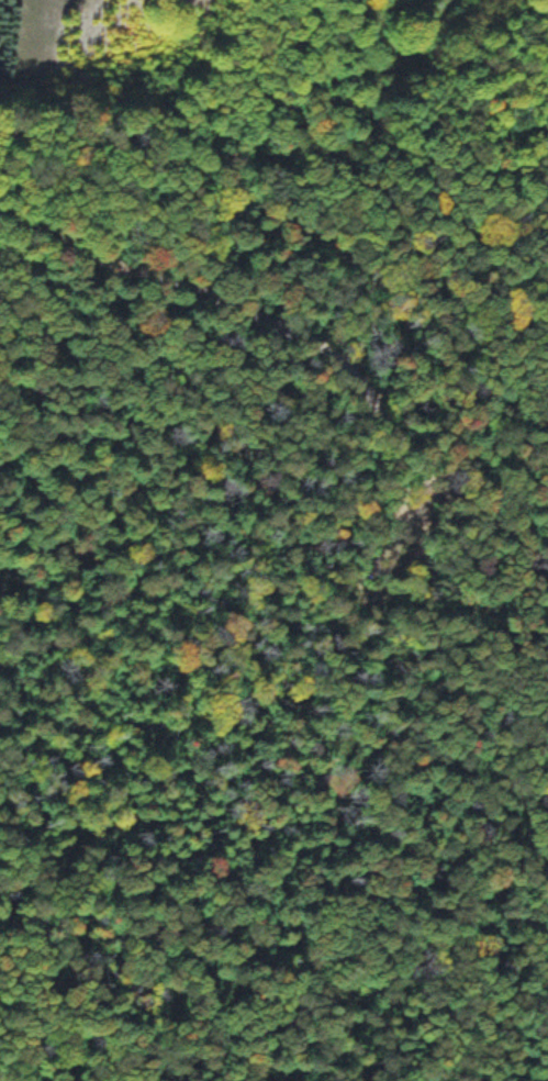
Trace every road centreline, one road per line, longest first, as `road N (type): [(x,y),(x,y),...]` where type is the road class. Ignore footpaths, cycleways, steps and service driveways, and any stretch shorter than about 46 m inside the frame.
road 1 (residential): [(0,229),(335,353),(366,385),(443,500),(473,530),(547,572)]

